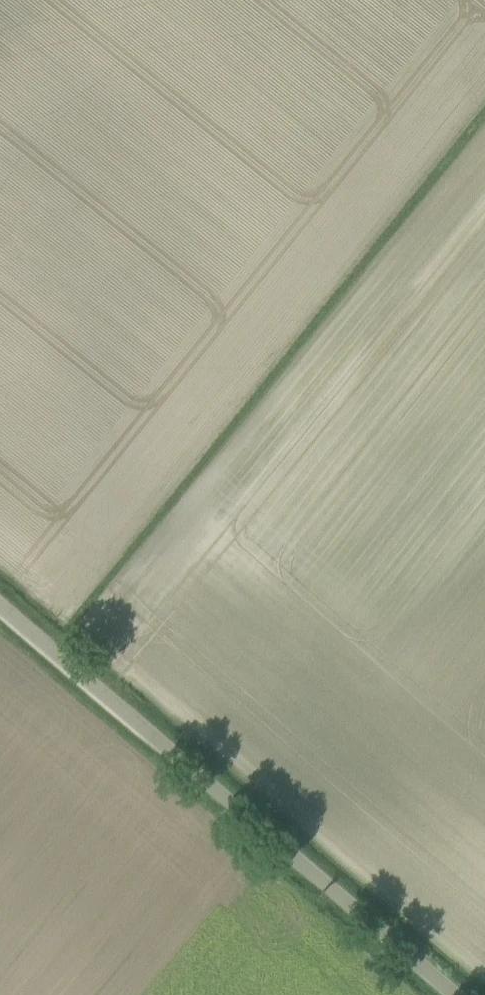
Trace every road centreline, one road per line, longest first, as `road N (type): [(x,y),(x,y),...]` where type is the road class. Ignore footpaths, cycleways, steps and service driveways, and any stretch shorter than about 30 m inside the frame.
road 1 (unclassified): [(442,994),(0,614)]

